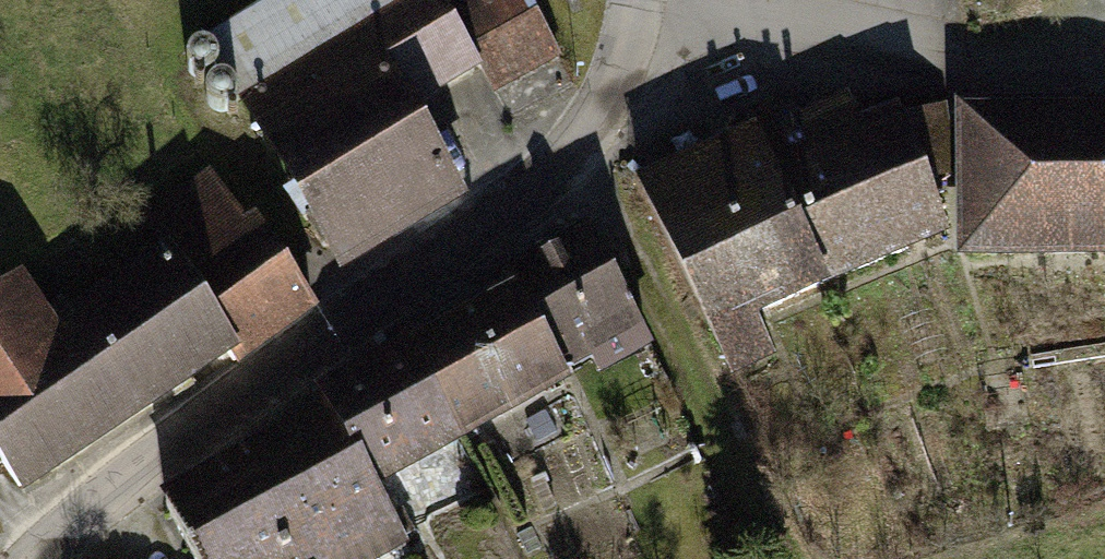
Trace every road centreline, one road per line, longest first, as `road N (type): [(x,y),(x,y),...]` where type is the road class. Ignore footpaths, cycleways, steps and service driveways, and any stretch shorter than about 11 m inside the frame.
road 1 (unclassified): [(42,558),(189,432),(503,207),(571,148),(612,89),(635,0)]
road 2 (track): [(773,558),(571,148)]
road 3 (track): [(983,558),(1104,526)]

